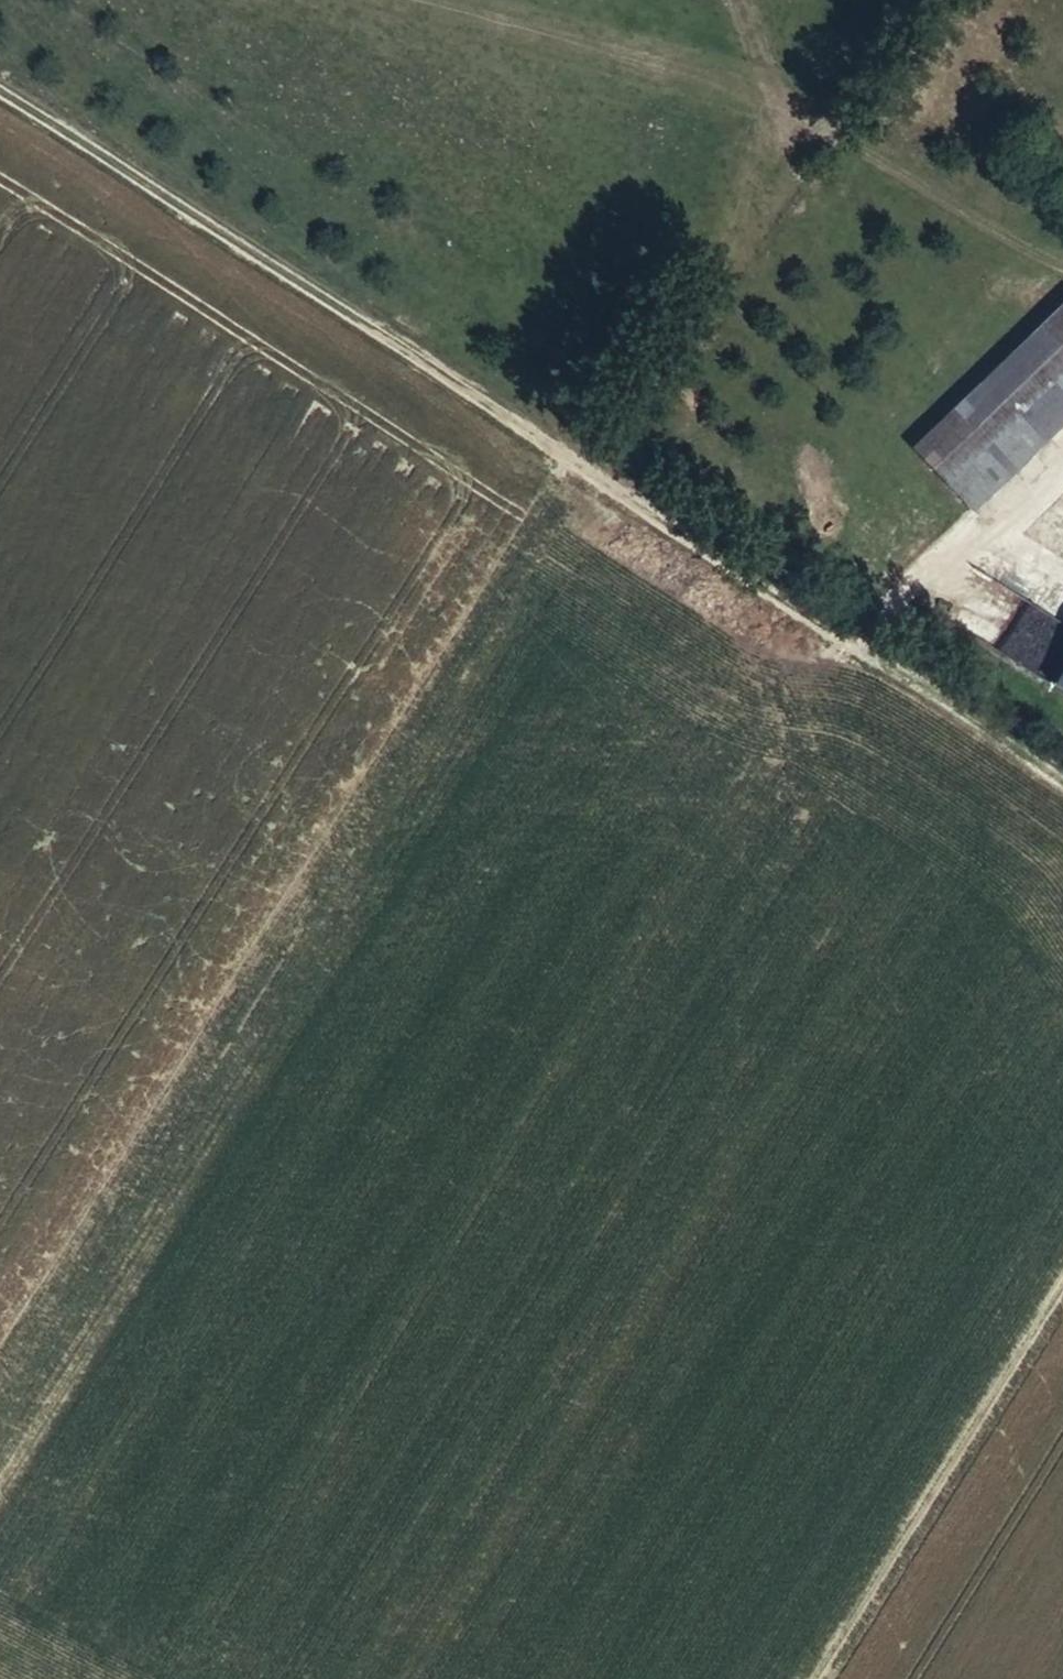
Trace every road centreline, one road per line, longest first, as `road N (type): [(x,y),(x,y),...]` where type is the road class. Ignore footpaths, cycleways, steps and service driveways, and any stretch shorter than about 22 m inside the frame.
road 1 (track): [(1062,1303),(820,1678)]

